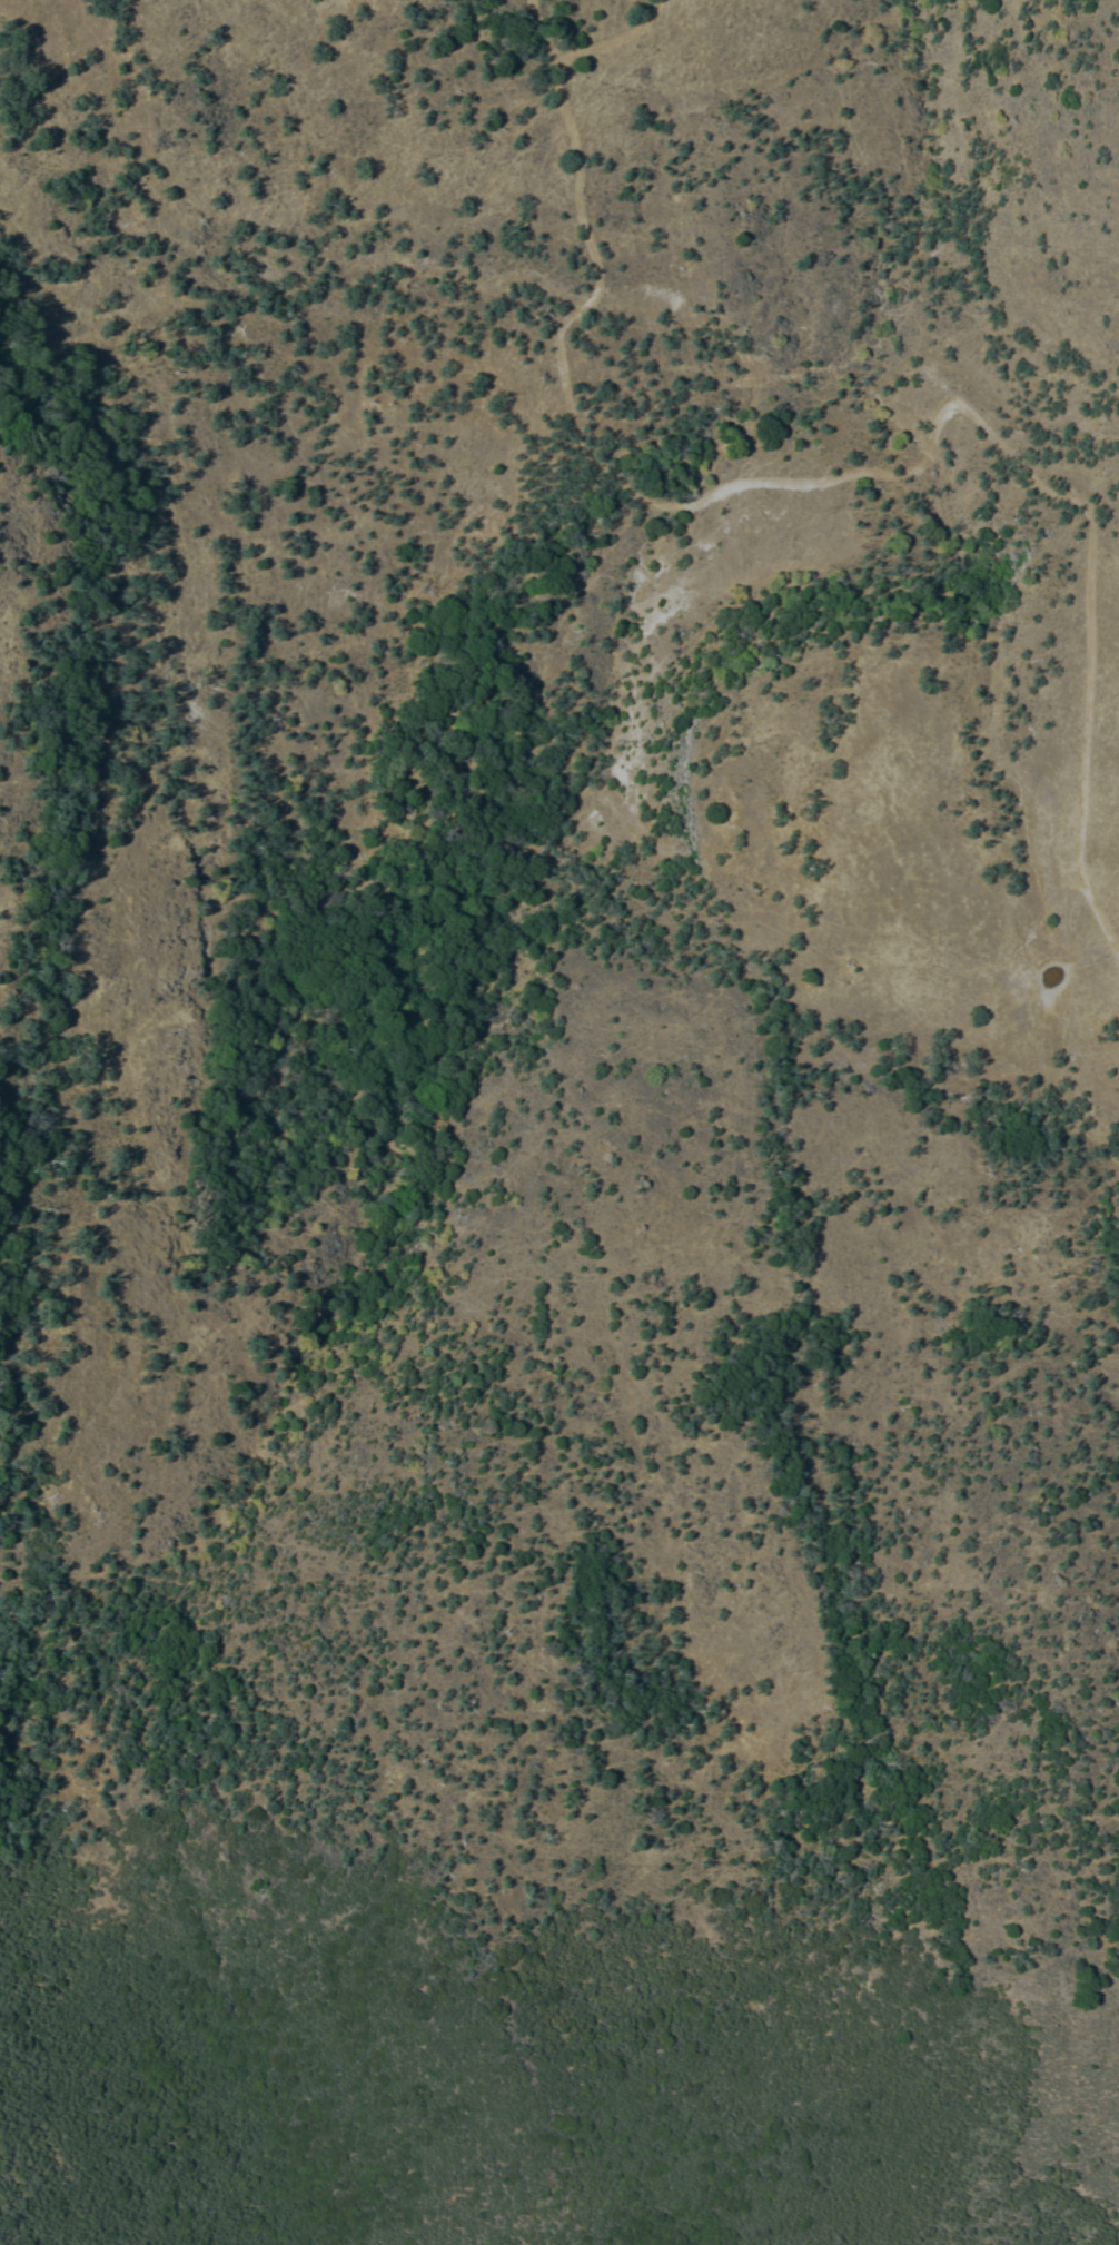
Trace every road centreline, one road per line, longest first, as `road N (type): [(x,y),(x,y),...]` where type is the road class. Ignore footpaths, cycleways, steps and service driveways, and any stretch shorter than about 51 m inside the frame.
road 1 (track): [(1118,955),(1079,866),(1088,515),(1072,496),(1042,489),(962,407),(942,409),(928,459),(889,477),(861,473),(802,486),(746,482),(693,507),(638,498),(580,455),(554,348),(562,323),(582,311),(595,286),(576,204),(575,147)]
road 2 (track): [(575,147),(531,0)]

